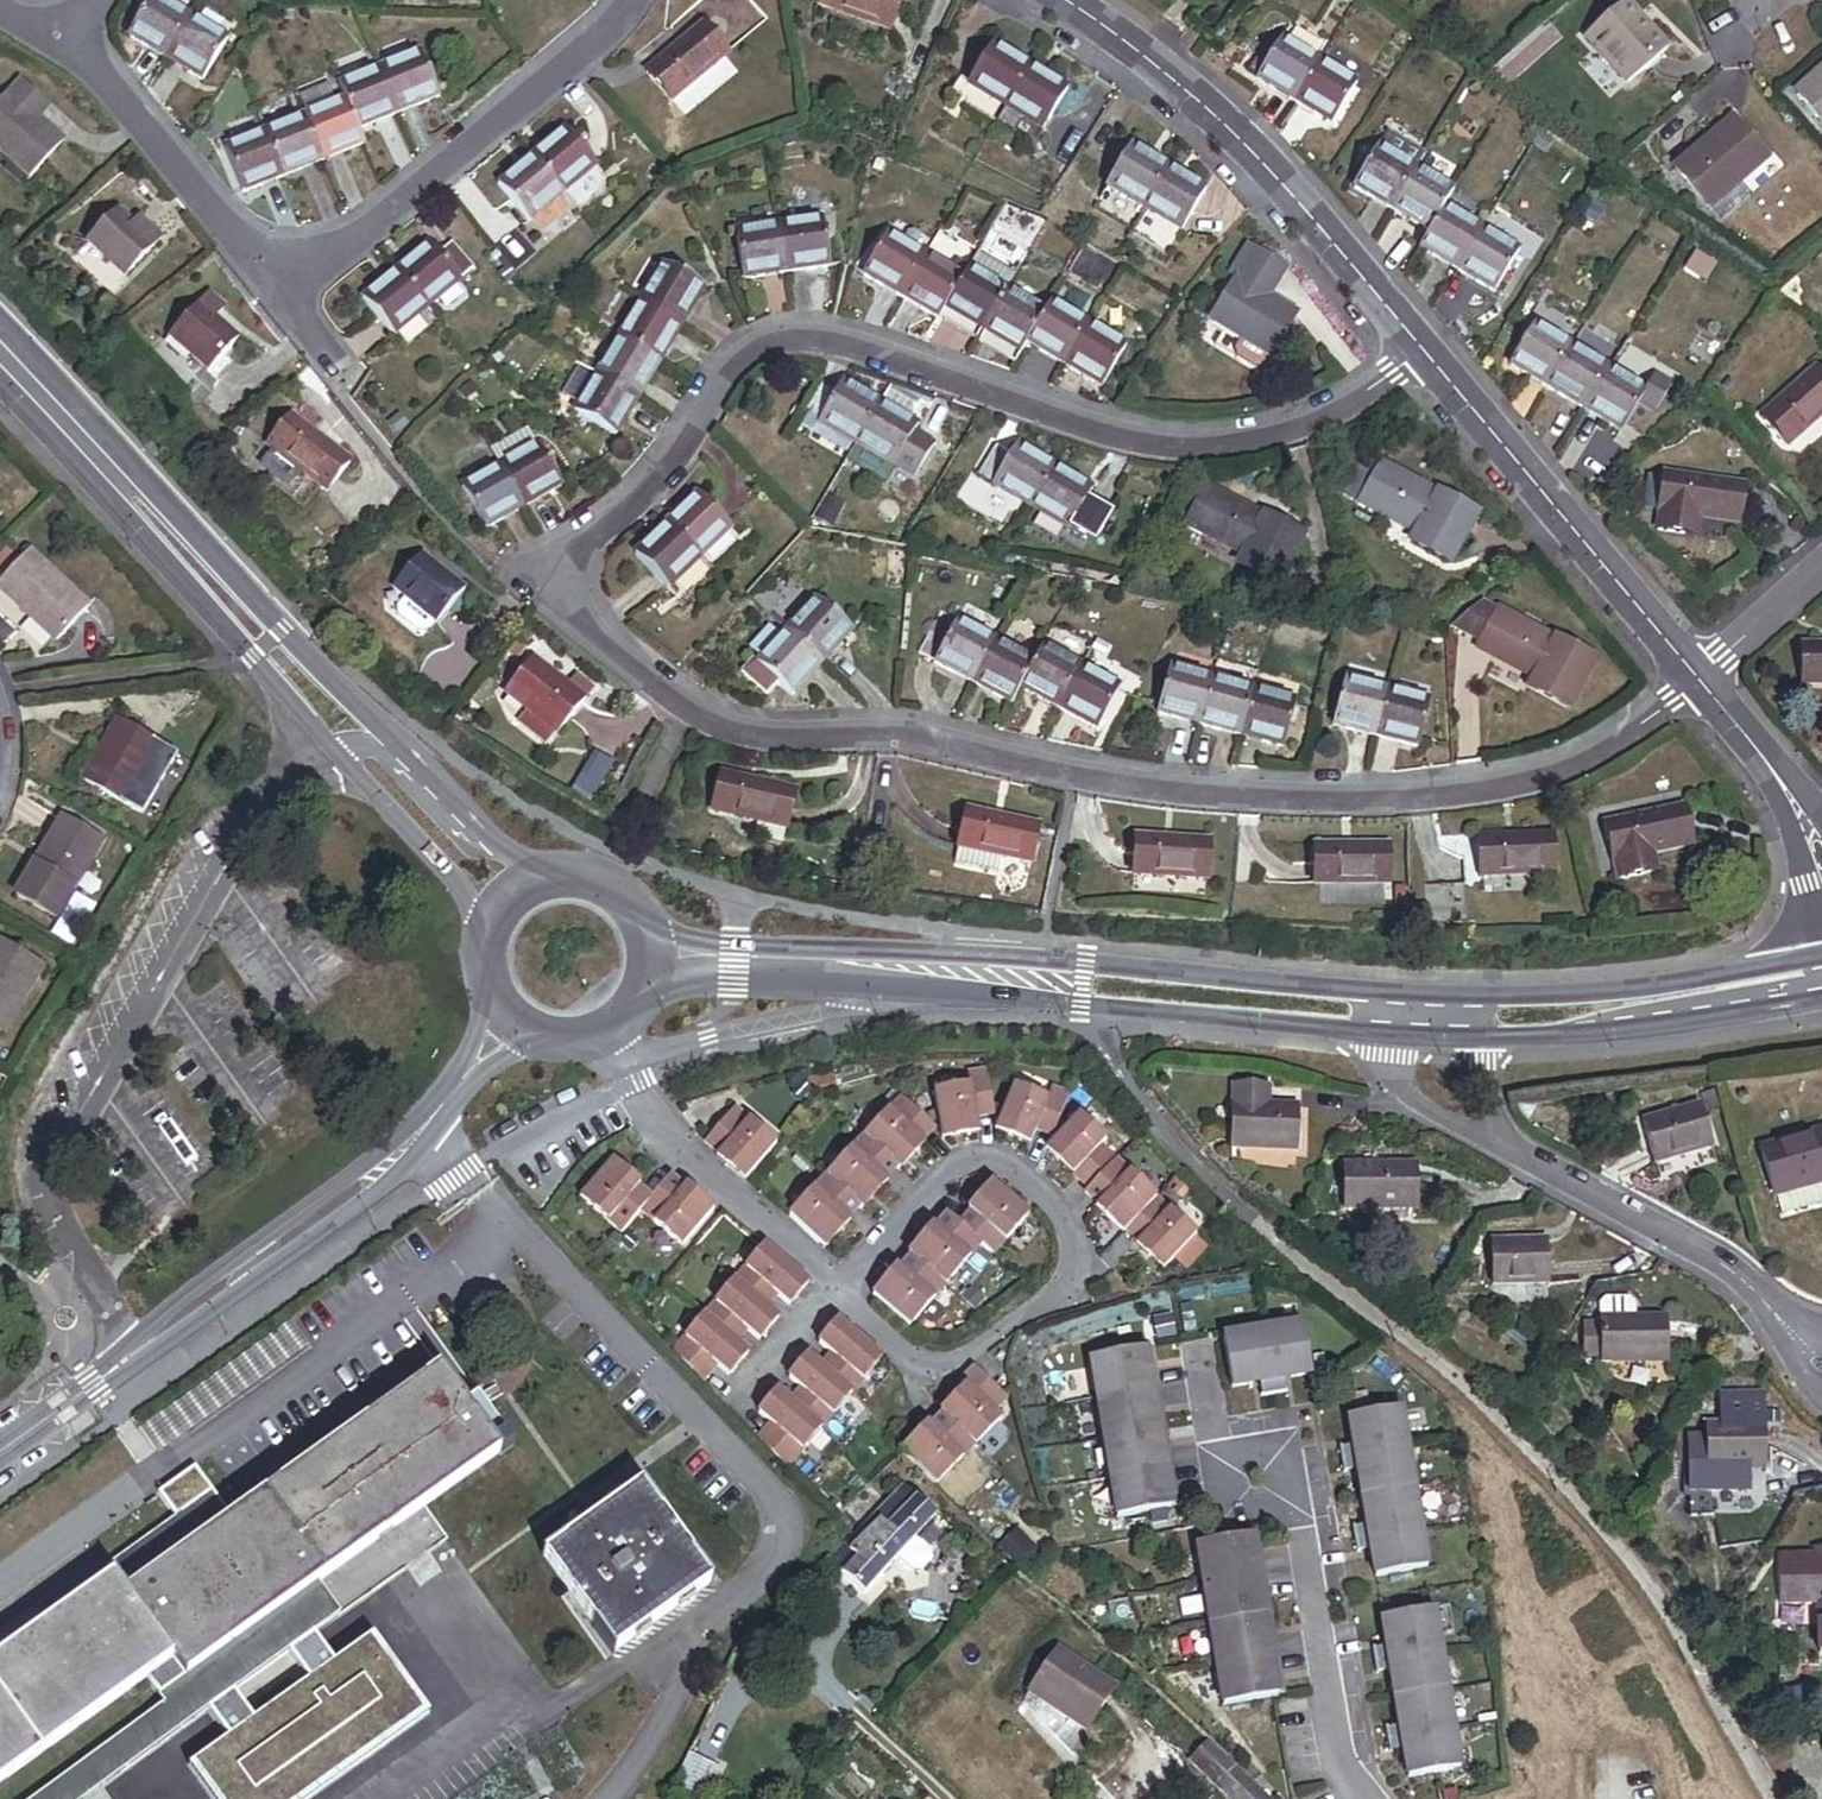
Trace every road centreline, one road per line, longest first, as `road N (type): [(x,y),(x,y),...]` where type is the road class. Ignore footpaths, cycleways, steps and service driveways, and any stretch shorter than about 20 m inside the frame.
road 1 (residential): [(1700,680),(1603,751),(1490,793),(1367,803),(1190,793),(1077,777),(895,736),(765,739),(731,733),(683,709),(554,603),(558,581),(590,538),(643,492),(696,426),(729,365),(803,332),(1103,430),(1182,446),(1267,436),(1336,410),(1423,349)]
road 2 (secondary): [(565,881),(495,840),(61,410)]
road 3 (secondary): [(61,410),(92,470),(198,599),(475,899),(489,943)]
road 4 (secondary): [(835,962),(910,988),(1395,1035)]
road 5 (secondary): [(1396,991),(1041,957),(914,953),(835,962)]
road 6 (residential): [(840,1284),(923,1364),(938,1367),(961,1363),(1065,1303),(1077,1273),(1058,1207),(989,1160),(960,1162),(932,1189)]
road 7 (residential): [(1064,0),(1248,146),(1423,349)]
road 8 (residential): [(1364,1798),(1339,1766),(1299,1531),(1214,1443),(1200,1349)]
road 9 (residential): [(633,0),(531,101),(287,292)]
road 10 (residential): [(1423,349),(1700,680)]
road 11 (tertiary): [(137,1353),(189,1326),(365,1200),(408,1163),(440,1106)]
road 12 (tertiary): [(440,1106),(159,1320),(137,1353)]
road 13 (residential): [(596,1037),(667,1133),(840,1284)]
road 14 (secondary): [(1480,1040),(1620,1032),(1821,997)]
road 15 (residential): [(287,292),(59,38)]
road 16 (residential): [(1504,1144),(1747,1281),(1789,1326)]
road 17 (secondary): [(1811,958),(1682,982),(1473,993)]
road 18 (residential): [(1772,772),(1798,847),(1811,958)]
road 19 (residential): [(1395,1035),(1406,1096),(1504,1144)]
road 20 (residential): [(1700,680),(1821,567)]
road 21 (residential): [(840,1284),(730,1405)]
road 22 (residential): [(932,1189),(840,1284)]
road 23 (secondary): [(641,997),(766,958)]
road 24 (secondary): [(766,958),(642,929)]

